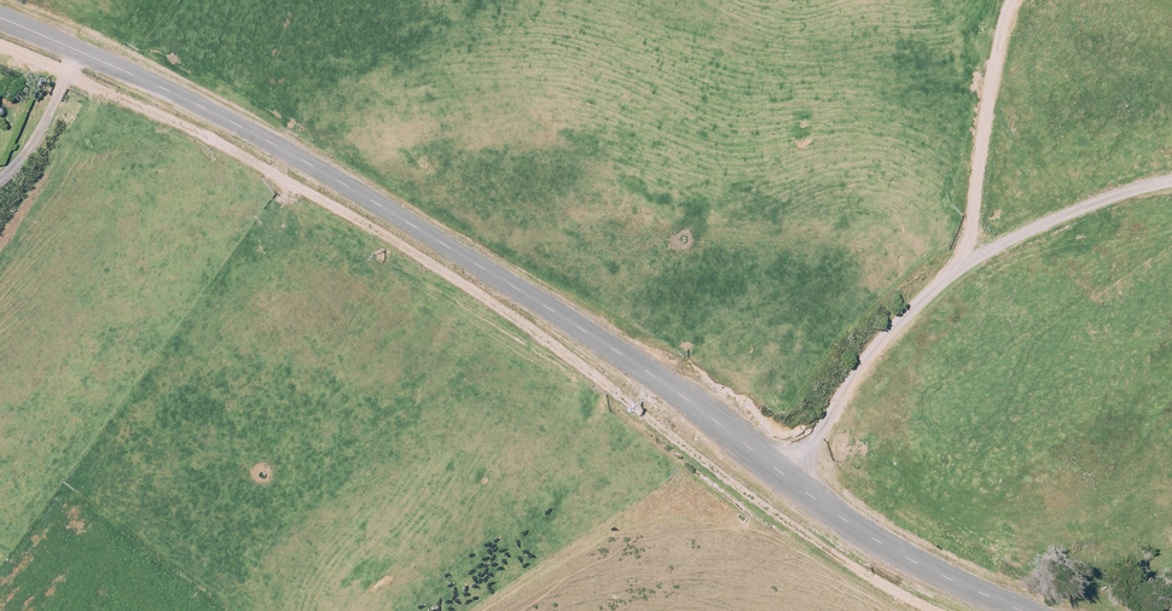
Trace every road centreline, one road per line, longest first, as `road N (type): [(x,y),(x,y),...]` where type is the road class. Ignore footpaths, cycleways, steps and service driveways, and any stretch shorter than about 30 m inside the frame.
road 1 (unclassified): [(1021,610),(871,537),(593,338),(373,202),(164,89),(0,19)]
road 2 (track): [(933,610),(750,499),(580,365),(423,258),(213,139),(0,46)]

